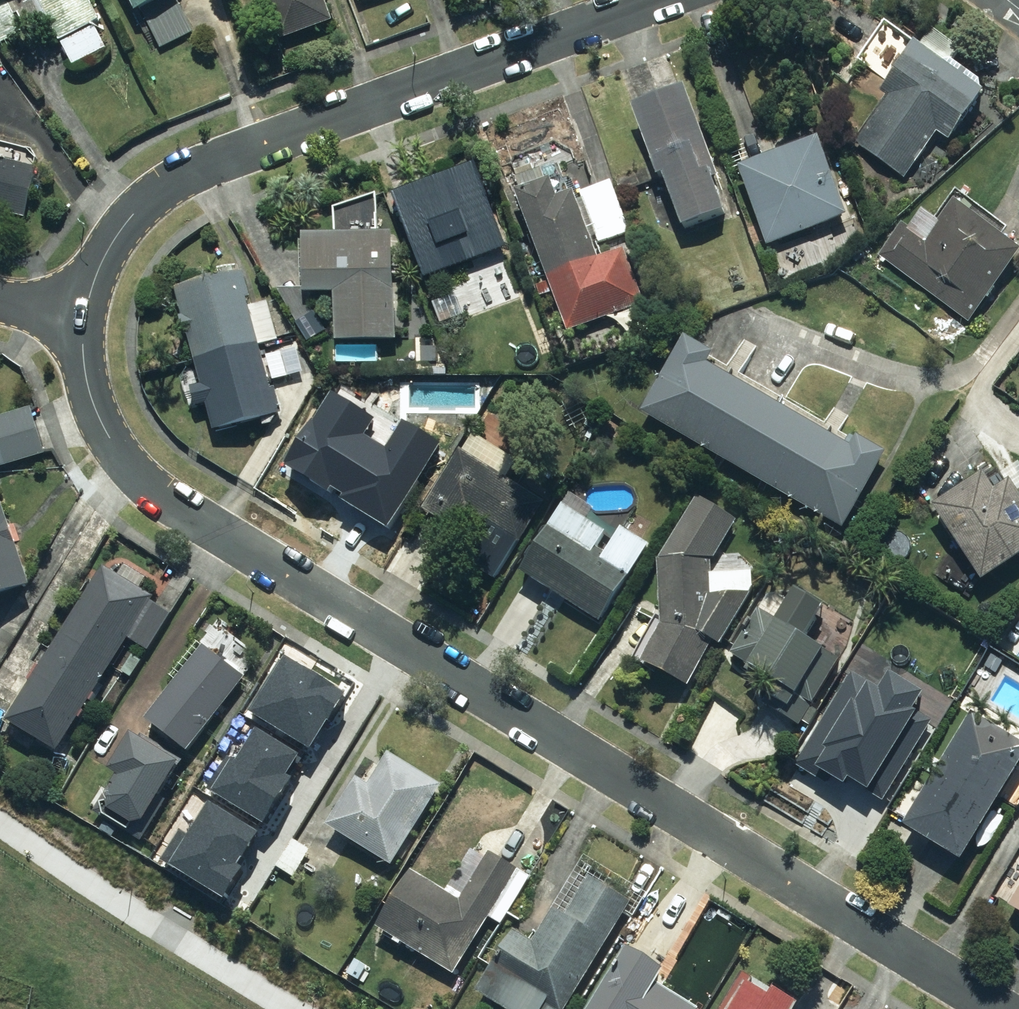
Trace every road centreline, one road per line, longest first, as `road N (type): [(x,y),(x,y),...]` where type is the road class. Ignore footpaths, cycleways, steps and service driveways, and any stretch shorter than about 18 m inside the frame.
road 1 (residential): [(1002,1008),(154,490),(95,407),(83,313)]
road 2 (residential): [(83,313),(126,223),(190,172),(661,0)]

